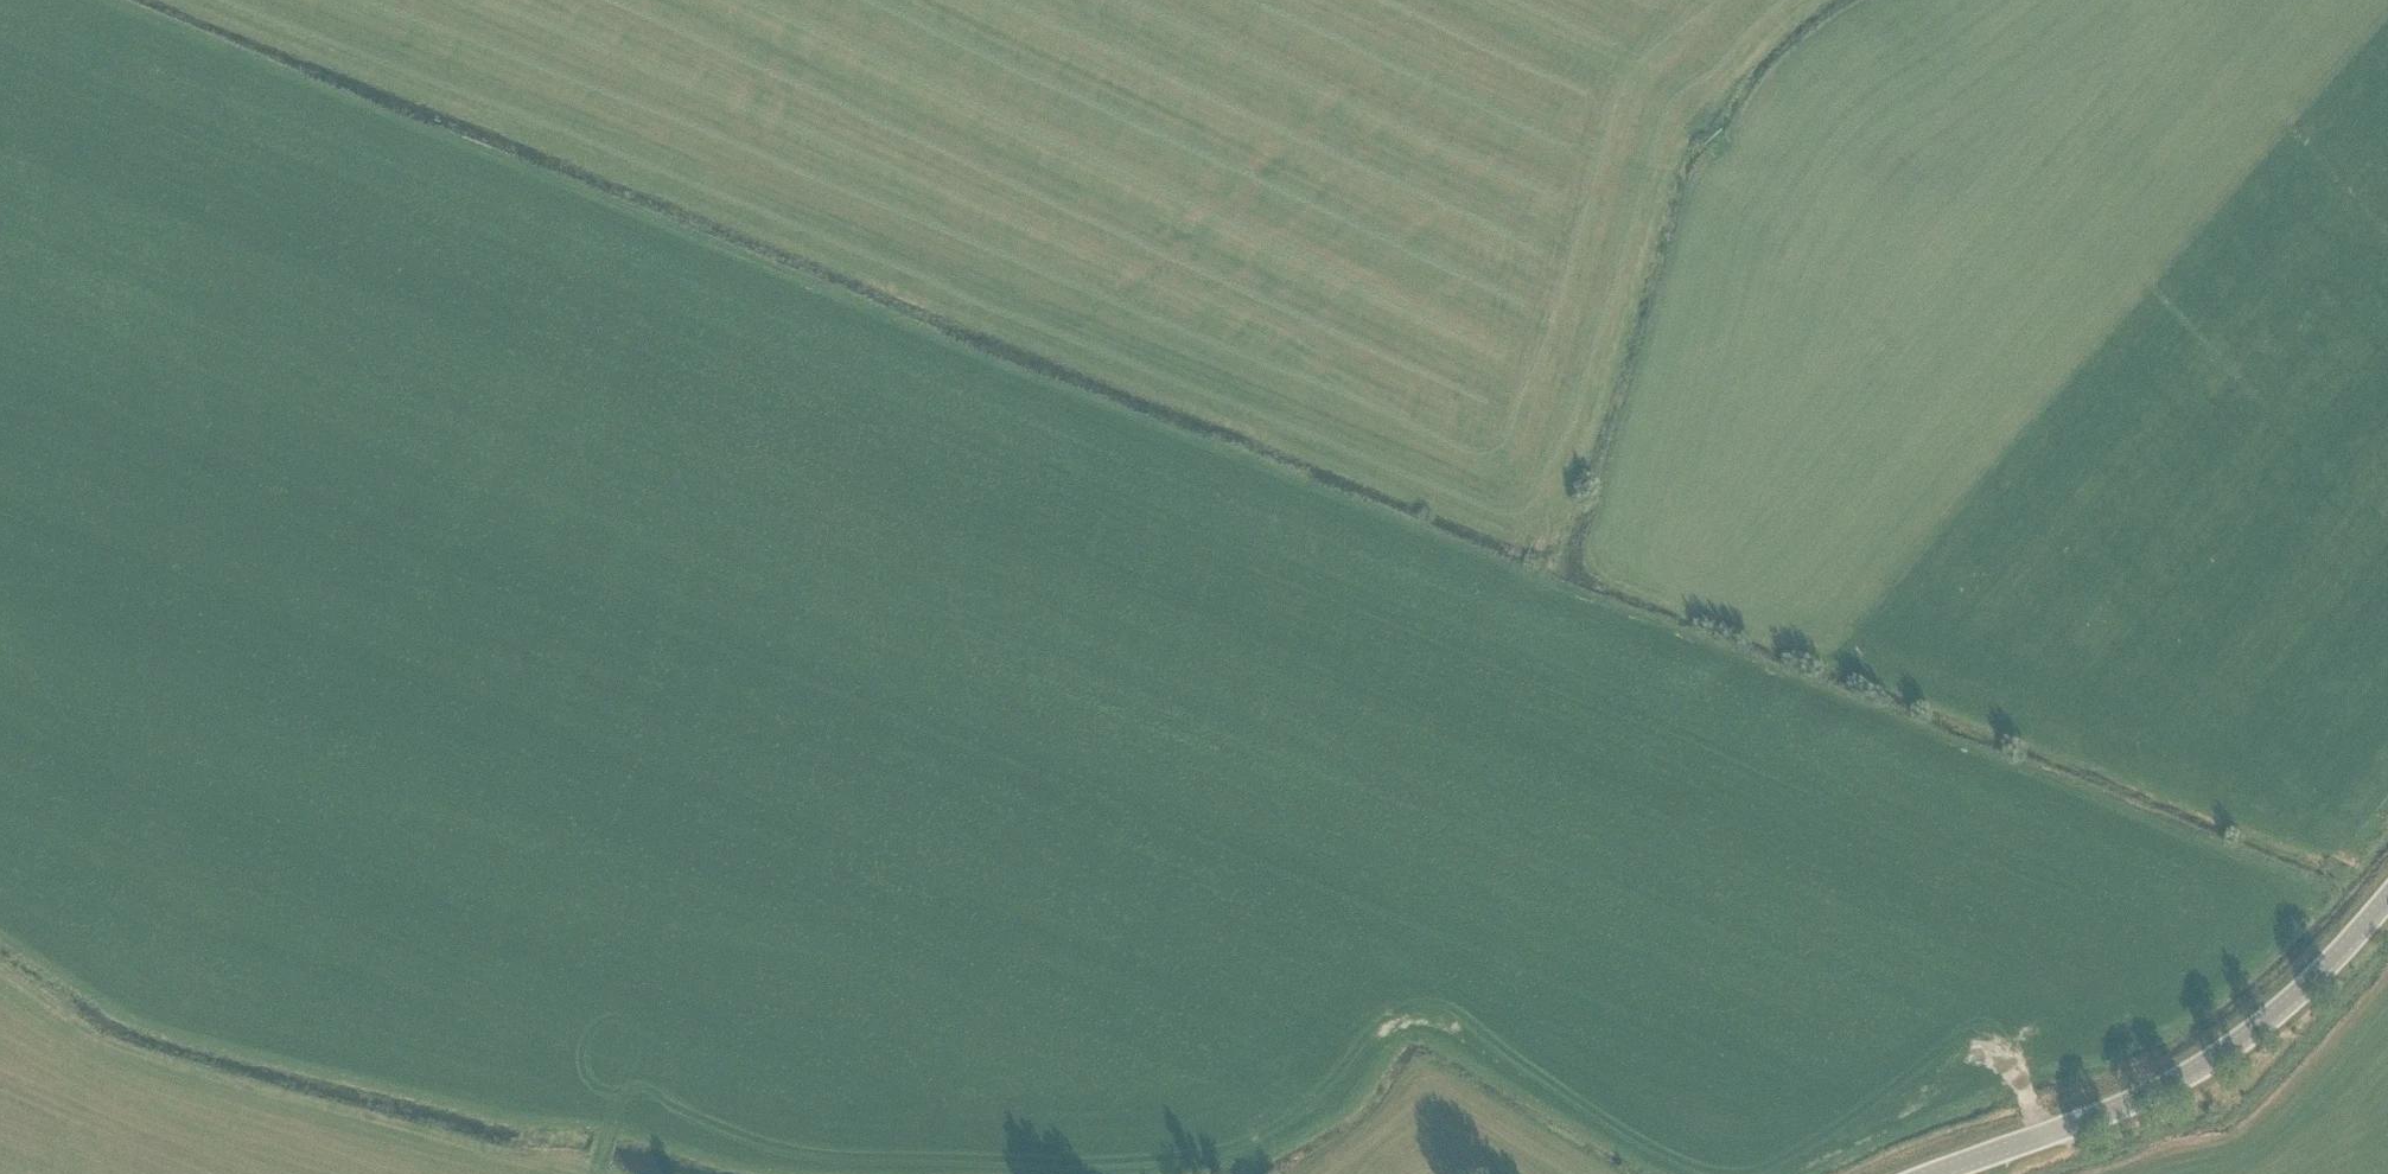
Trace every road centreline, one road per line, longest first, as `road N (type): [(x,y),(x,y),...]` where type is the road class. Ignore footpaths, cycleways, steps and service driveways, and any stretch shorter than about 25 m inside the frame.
road 1 (tertiary): [(1938,1173),(2122,1107),(2216,1060),(2288,1004),(2387,900)]

